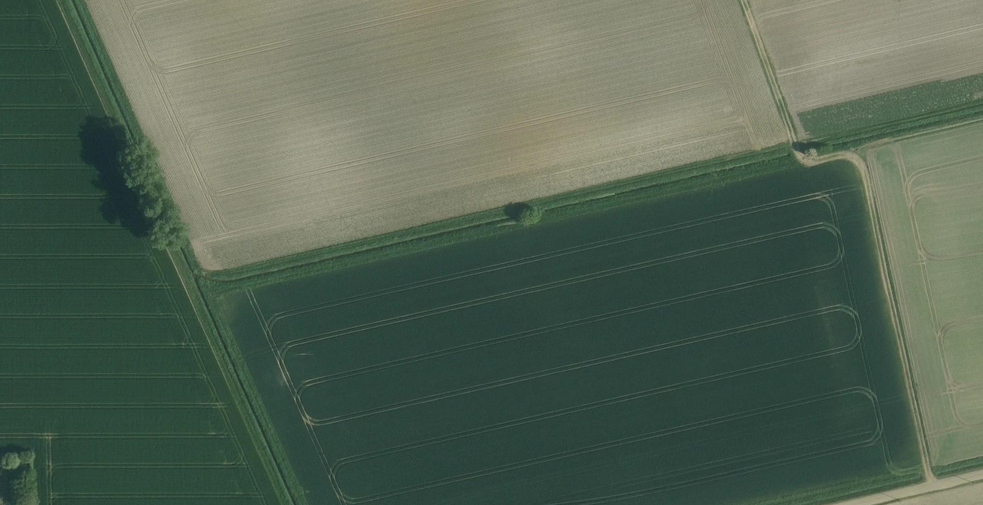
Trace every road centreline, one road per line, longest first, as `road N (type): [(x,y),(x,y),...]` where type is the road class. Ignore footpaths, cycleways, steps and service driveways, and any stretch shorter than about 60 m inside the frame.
road 1 (unclassified): [(848,504),(982,474)]

